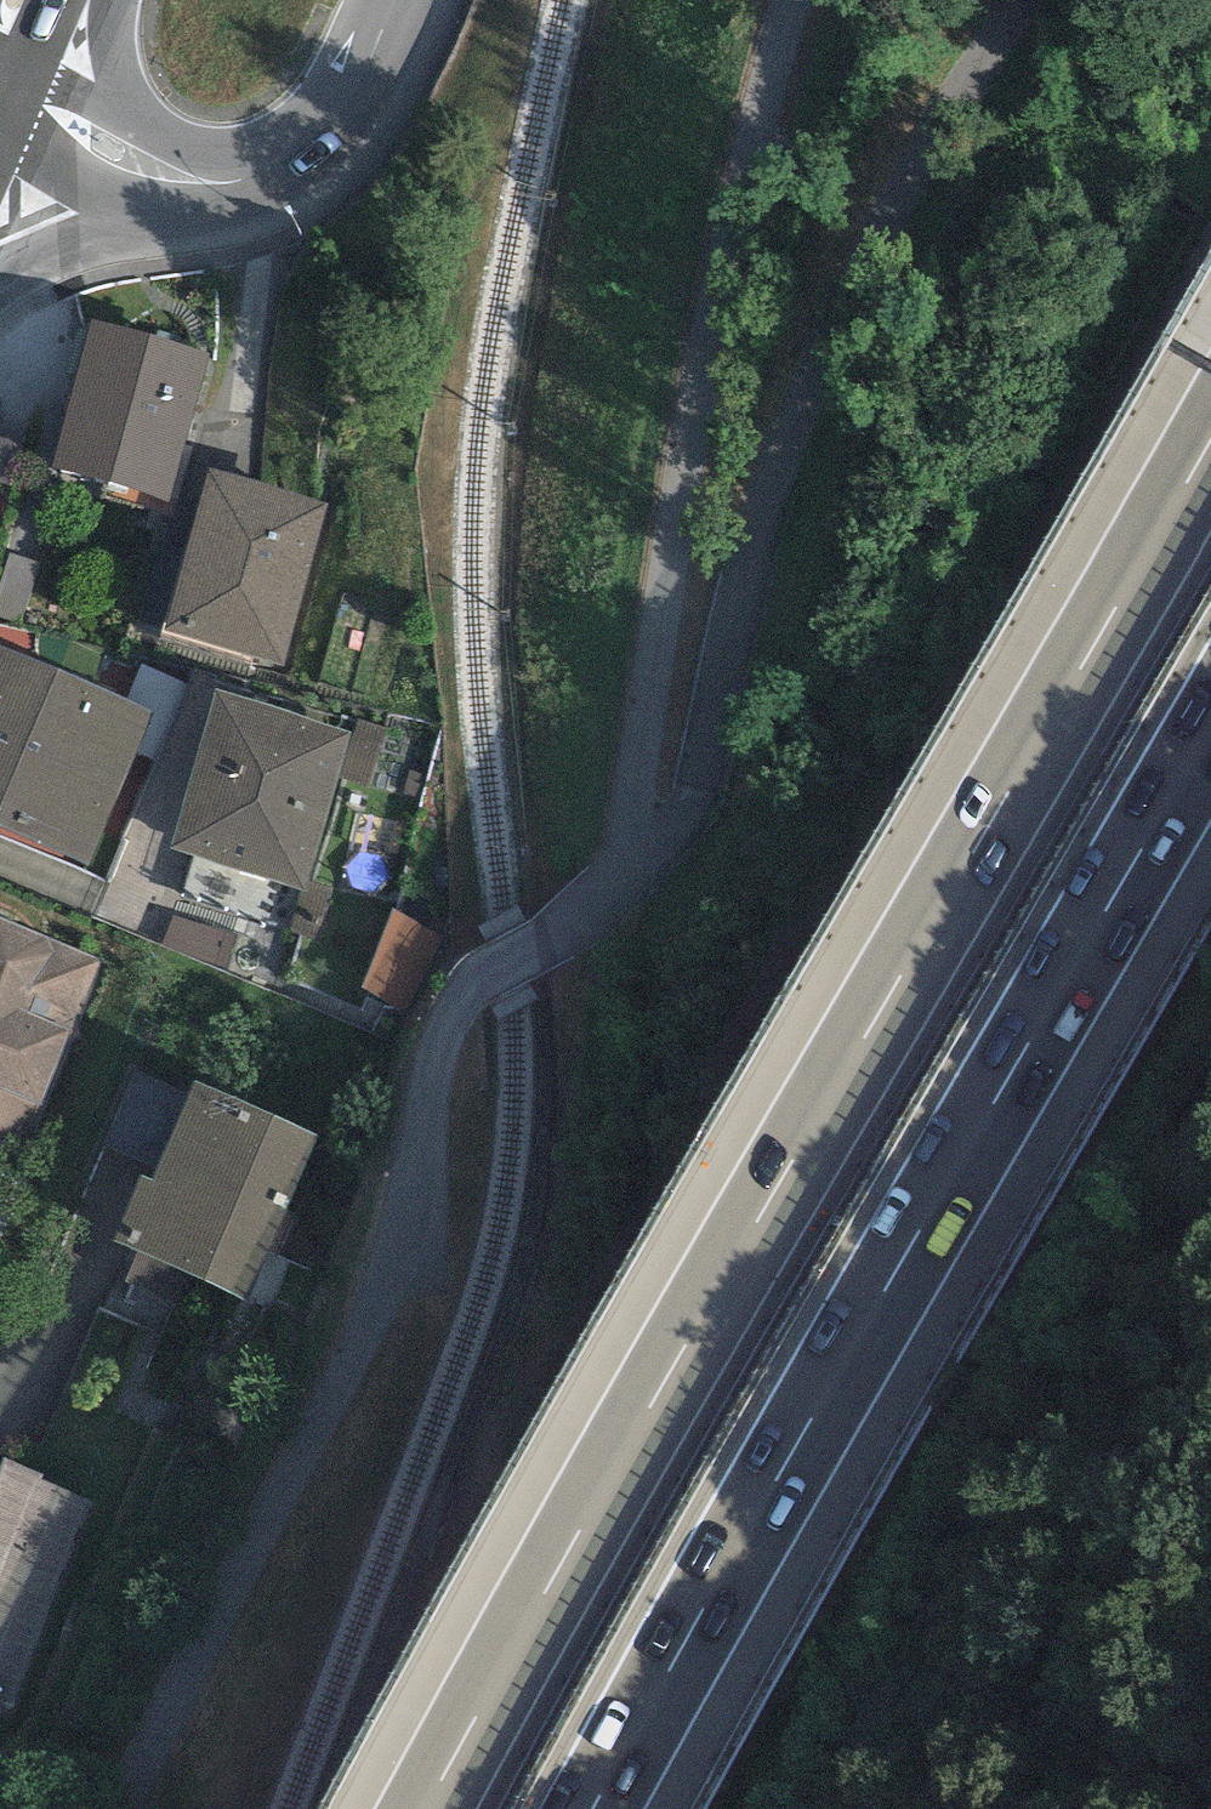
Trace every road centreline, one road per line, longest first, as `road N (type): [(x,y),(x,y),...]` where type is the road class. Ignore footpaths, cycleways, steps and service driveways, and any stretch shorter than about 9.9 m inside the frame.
road 1 (residential): [(124,1808),(148,1747),(356,1355),(395,1266),(453,1006),(473,981),(587,912),(616,881),(642,769),(693,410),(766,57),(787,0)]
road 2 (track): [(590,1808),(1079,919),(1120,455),(1210,276)]
road 3 (motorway): [(1210,437),(428,1808)]
road 4 (motorway): [(591,1808),(809,1419),(1210,734)]
road 5 (tertiary): [(232,186),(318,144),(357,99),(398,0)]
road 6 (tertiary): [(0,287),(232,186)]
road 7 (tertiary): [(0,98),(156,167),(232,186)]

